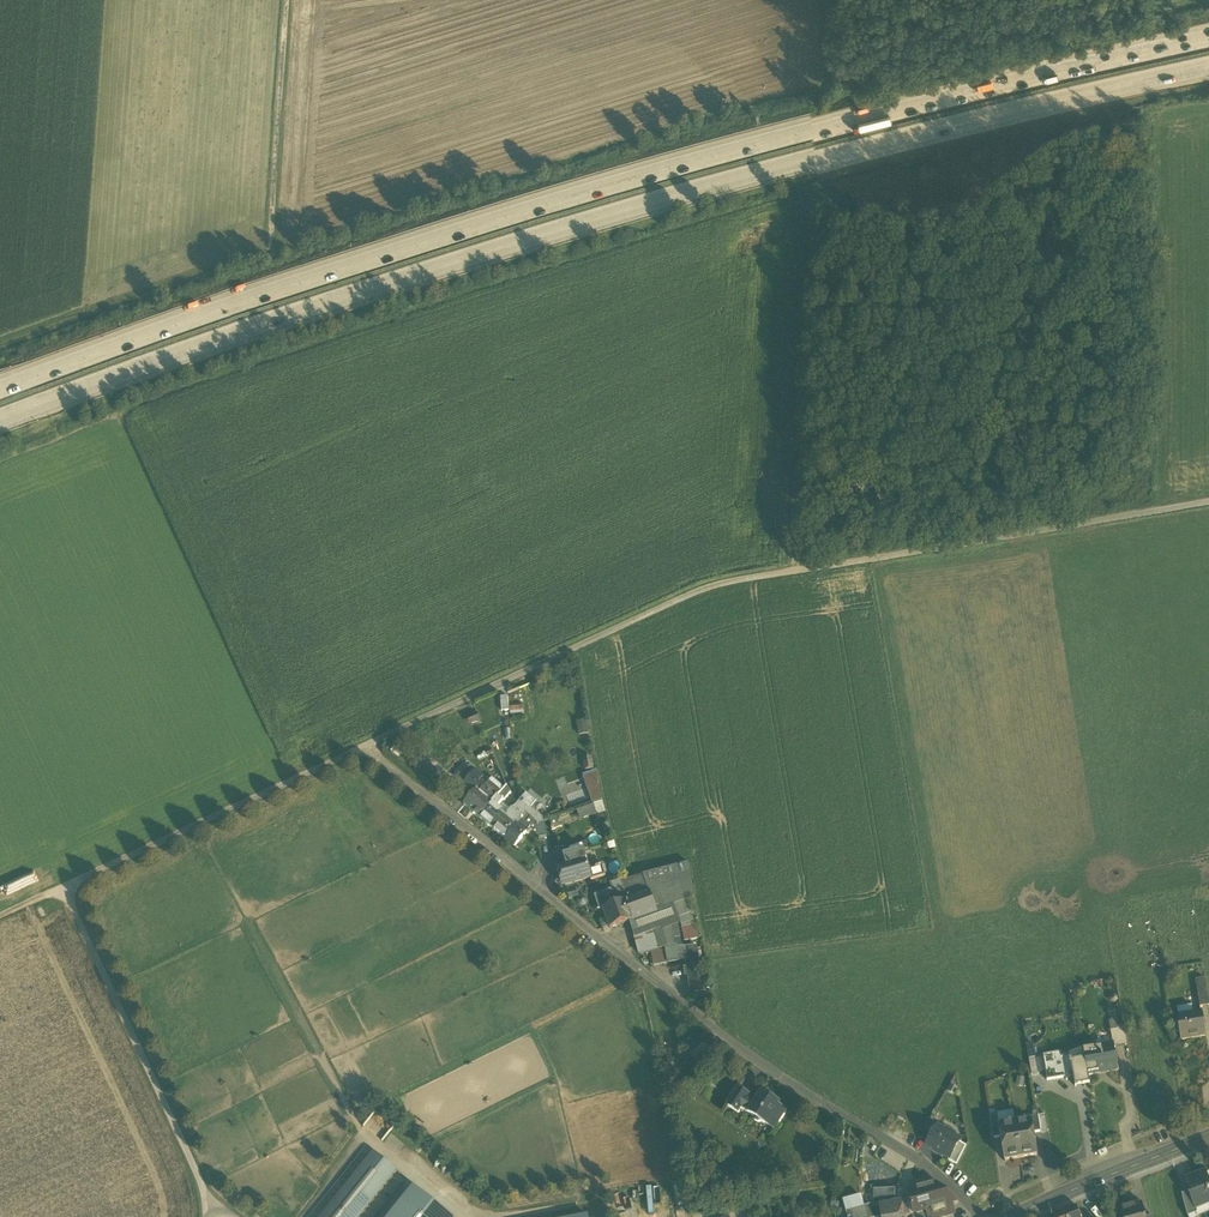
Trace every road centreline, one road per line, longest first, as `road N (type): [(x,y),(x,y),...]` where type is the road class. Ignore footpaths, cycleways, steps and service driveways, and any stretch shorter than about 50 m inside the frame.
road 1 (motorway): [(0,425),(402,282),(592,225),(915,133),(1208,65)]
road 2 (motorway): [(1208,37),(595,190),(0,394)]
road 3 (track): [(64,888),(714,585),(1208,502)]
road 4 (residential): [(983,1216),(919,1158),(757,1062),(365,746)]
road 5 (track): [(285,0),(268,248),(0,340)]
road 6 (track): [(297,780),(123,420)]
road 7 (track): [(789,572),(812,198)]
road 8 (track): [(203,1216),(204,1193),(64,888)]
road 9 (secondary): [(1013,1216),(1208,1136)]

